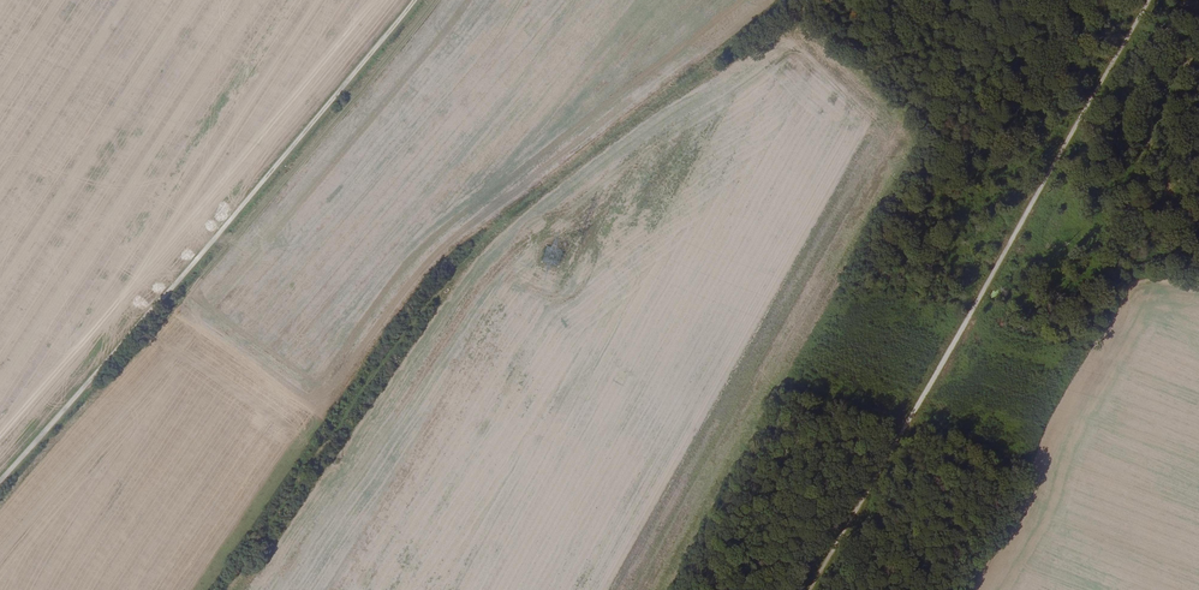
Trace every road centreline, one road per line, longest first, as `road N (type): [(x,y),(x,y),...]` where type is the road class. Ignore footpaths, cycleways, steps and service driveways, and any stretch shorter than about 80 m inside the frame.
road 1 (track): [(229,589),(461,255),(788,0)]
road 2 (track): [(1146,0),(810,589)]
road 3 (track): [(417,0),(0,483)]

